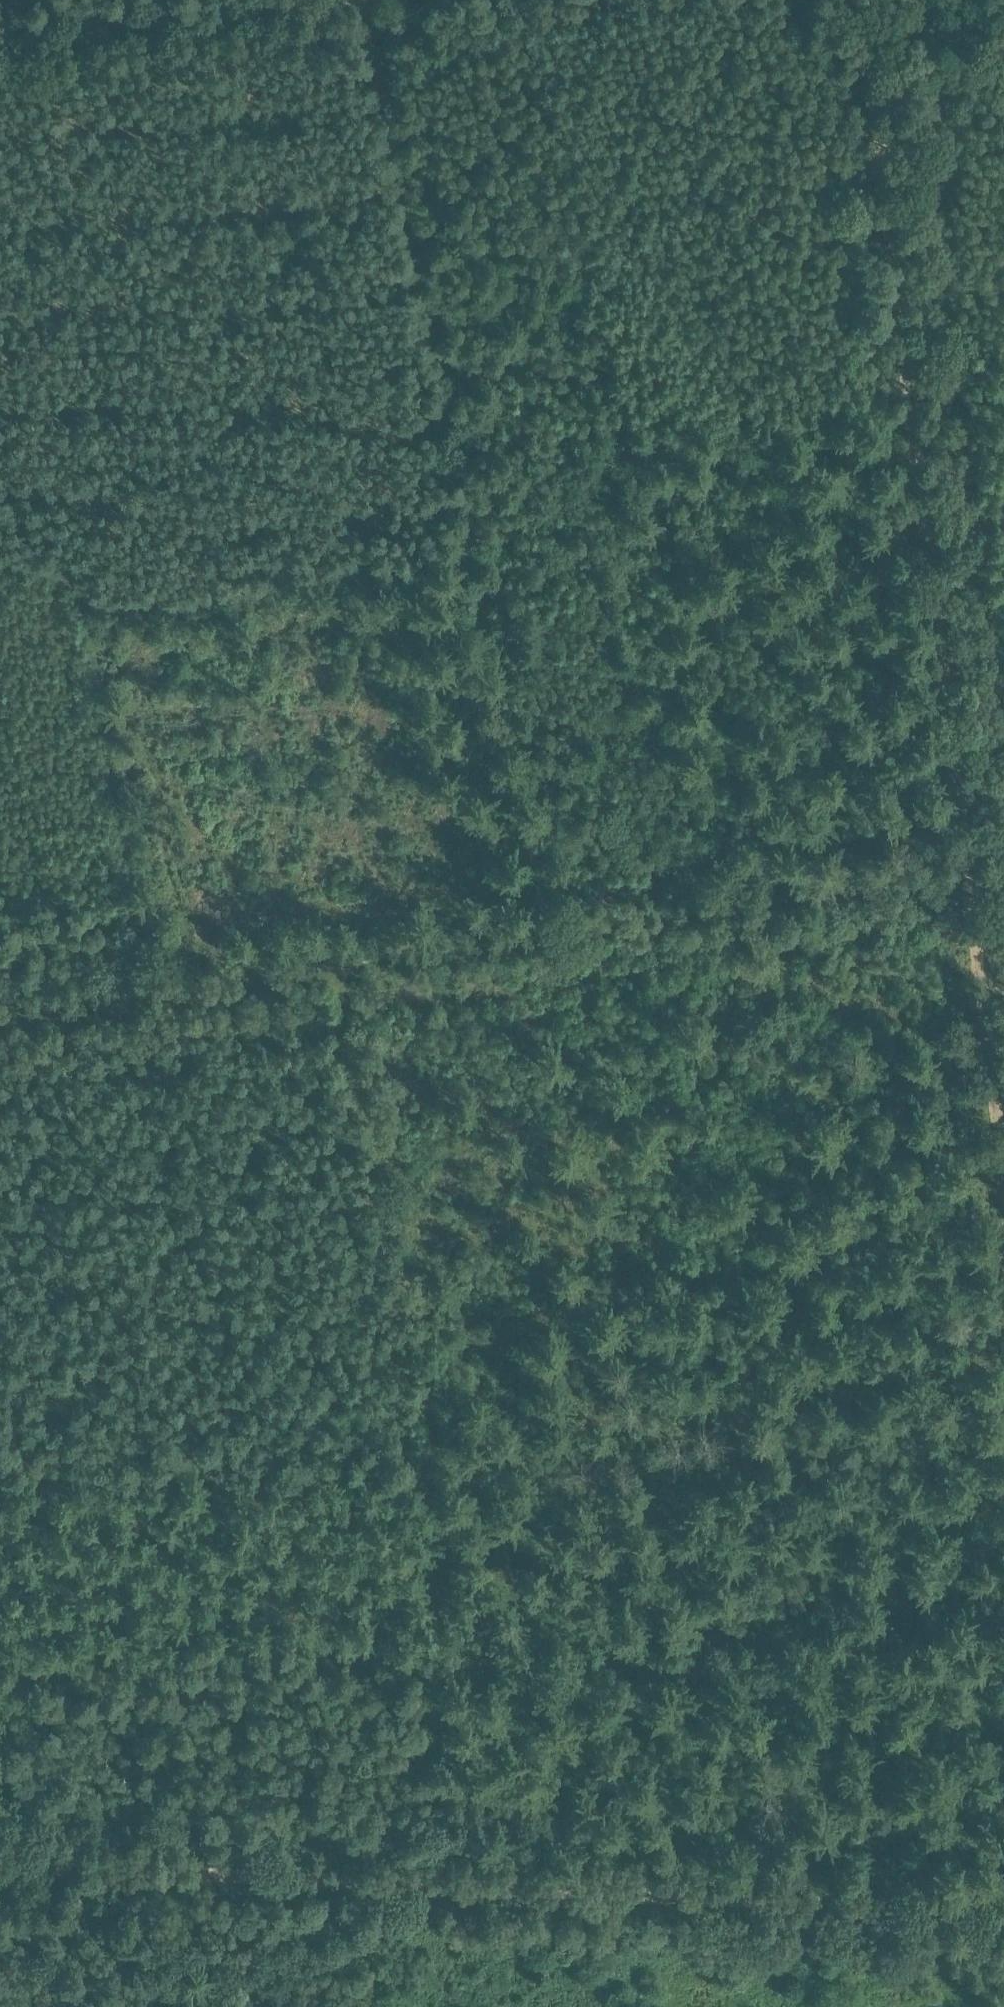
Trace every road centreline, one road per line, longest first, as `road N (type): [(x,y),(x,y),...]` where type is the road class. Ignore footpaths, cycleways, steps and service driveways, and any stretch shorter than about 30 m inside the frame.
road 1 (track): [(1003,1893),(0,1859)]
road 2 (track): [(453,1874),(438,1742),(422,1315),(410,1242),(342,1040),(334,957)]
road 3 (track): [(967,862),(857,0)]
road 4 (track): [(149,977),(334,957),(967,862)]
road 5 (track): [(0,576),(89,602),(149,977)]
road 6 (track): [(0,1479),(425,1477)]
road 7 (track): [(0,39),(308,0)]
road 8 (track): [(1003,1144),(967,862)]
road 9 (track): [(0,1000),(149,977)]

